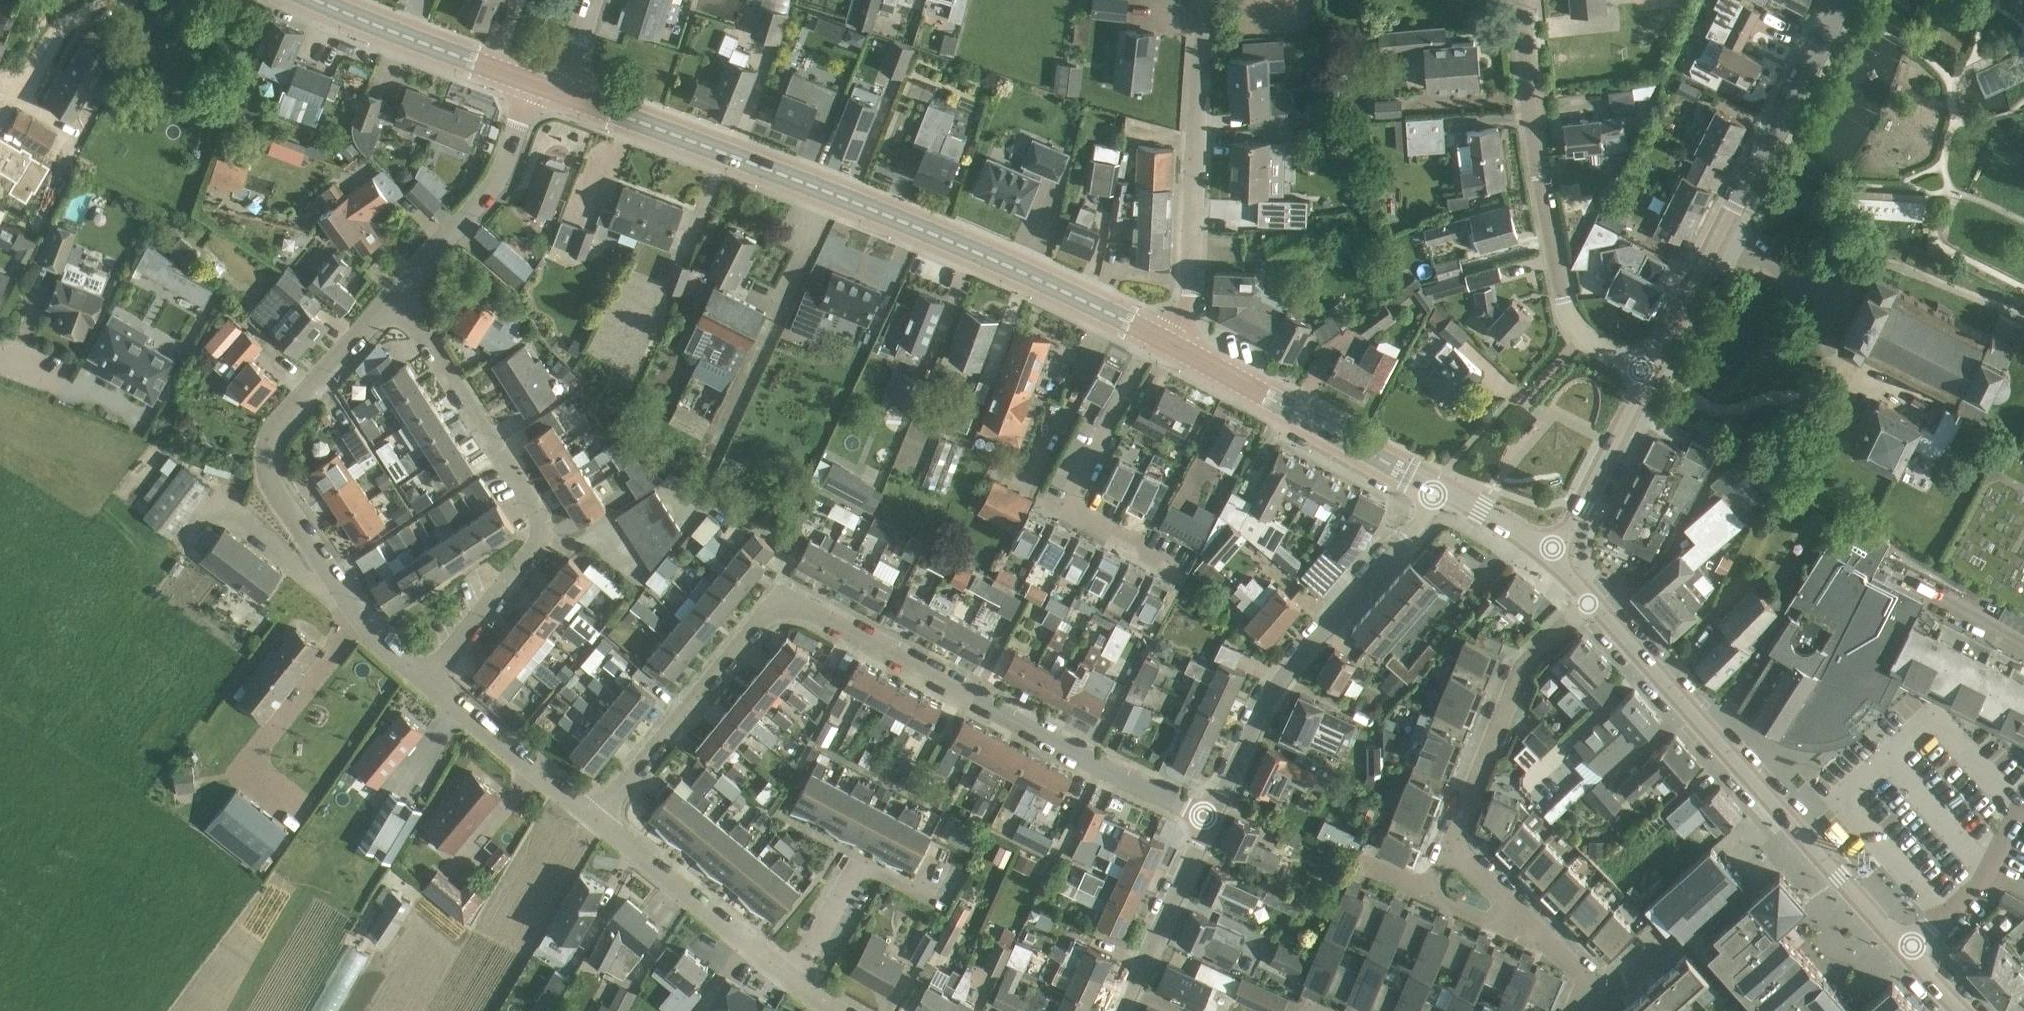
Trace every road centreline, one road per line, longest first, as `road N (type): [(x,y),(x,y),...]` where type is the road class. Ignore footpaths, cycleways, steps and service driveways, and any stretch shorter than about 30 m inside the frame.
road 1 (residential): [(595,817),(784,597),(1210,821)]
road 2 (tertiary): [(1151,334),(778,172),(562,95)]
road 3 (residential): [(398,297),(276,423),(264,450),(266,484),(358,620),(425,678)]
road 4 (tertiary): [(1910,949),(1592,603)]
road 5 (residential): [(425,678),(539,535),(536,506),(398,297)]
road 6 (tertiary): [(1646,371),(1839,0)]
road 7 (residential): [(1438,489),(1419,525),(1277,678),(1210,821)]
road 8 (unclassified): [(1172,344),(1189,314),(1203,0)]
road 9 (residential): [(1583,338),(1562,293),(1536,169),(1519,0)]
road 10 (residential): [(1151,334),(1065,507),(1177,566)]
road 11 (tertiary): [(1438,489),(1172,344)]
road 12 (residential): [(1592,603),(1521,667),(1452,846)]
road 13 (residential): [(534,85),(498,183),(398,297)]
road 14 (residential): [(595,817),(786,977)]
road 15 (tertiary): [(534,85),(317,0)]
road 16 (residential): [(425,678),(595,817)]
road 17 (residential): [(1210,821),(1121,1010)]
road 18 (tertiary): [(1554,557),(1646,371)]
road 19 (residential): [(786,977),(857,866),(921,895)]
road 20 (residential): [(1910,949),(1987,870),(2023,800)]
road 21 (tertiary): [(1554,557),(1438,489)]
road 22 (residential): [(1452,846),(1540,940)]

